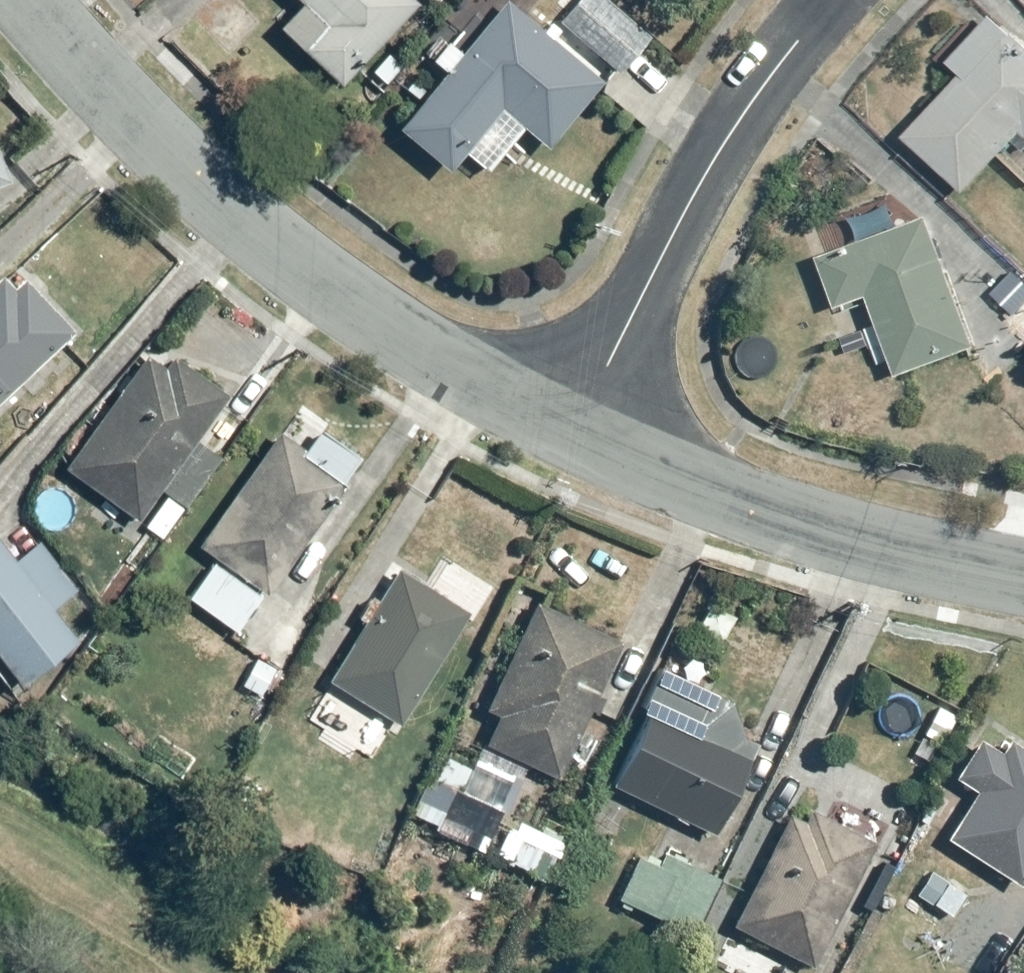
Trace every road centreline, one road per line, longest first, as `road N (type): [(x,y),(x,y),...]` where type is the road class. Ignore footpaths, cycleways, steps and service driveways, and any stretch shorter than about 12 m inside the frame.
road 1 (residential): [(20,0),(111,104),(289,259),(376,322),(571,433)]
road 2 (residential): [(571,433),(716,150),(826,0)]
road 3 (residential): [(571,433),(792,524),(1023,578)]

